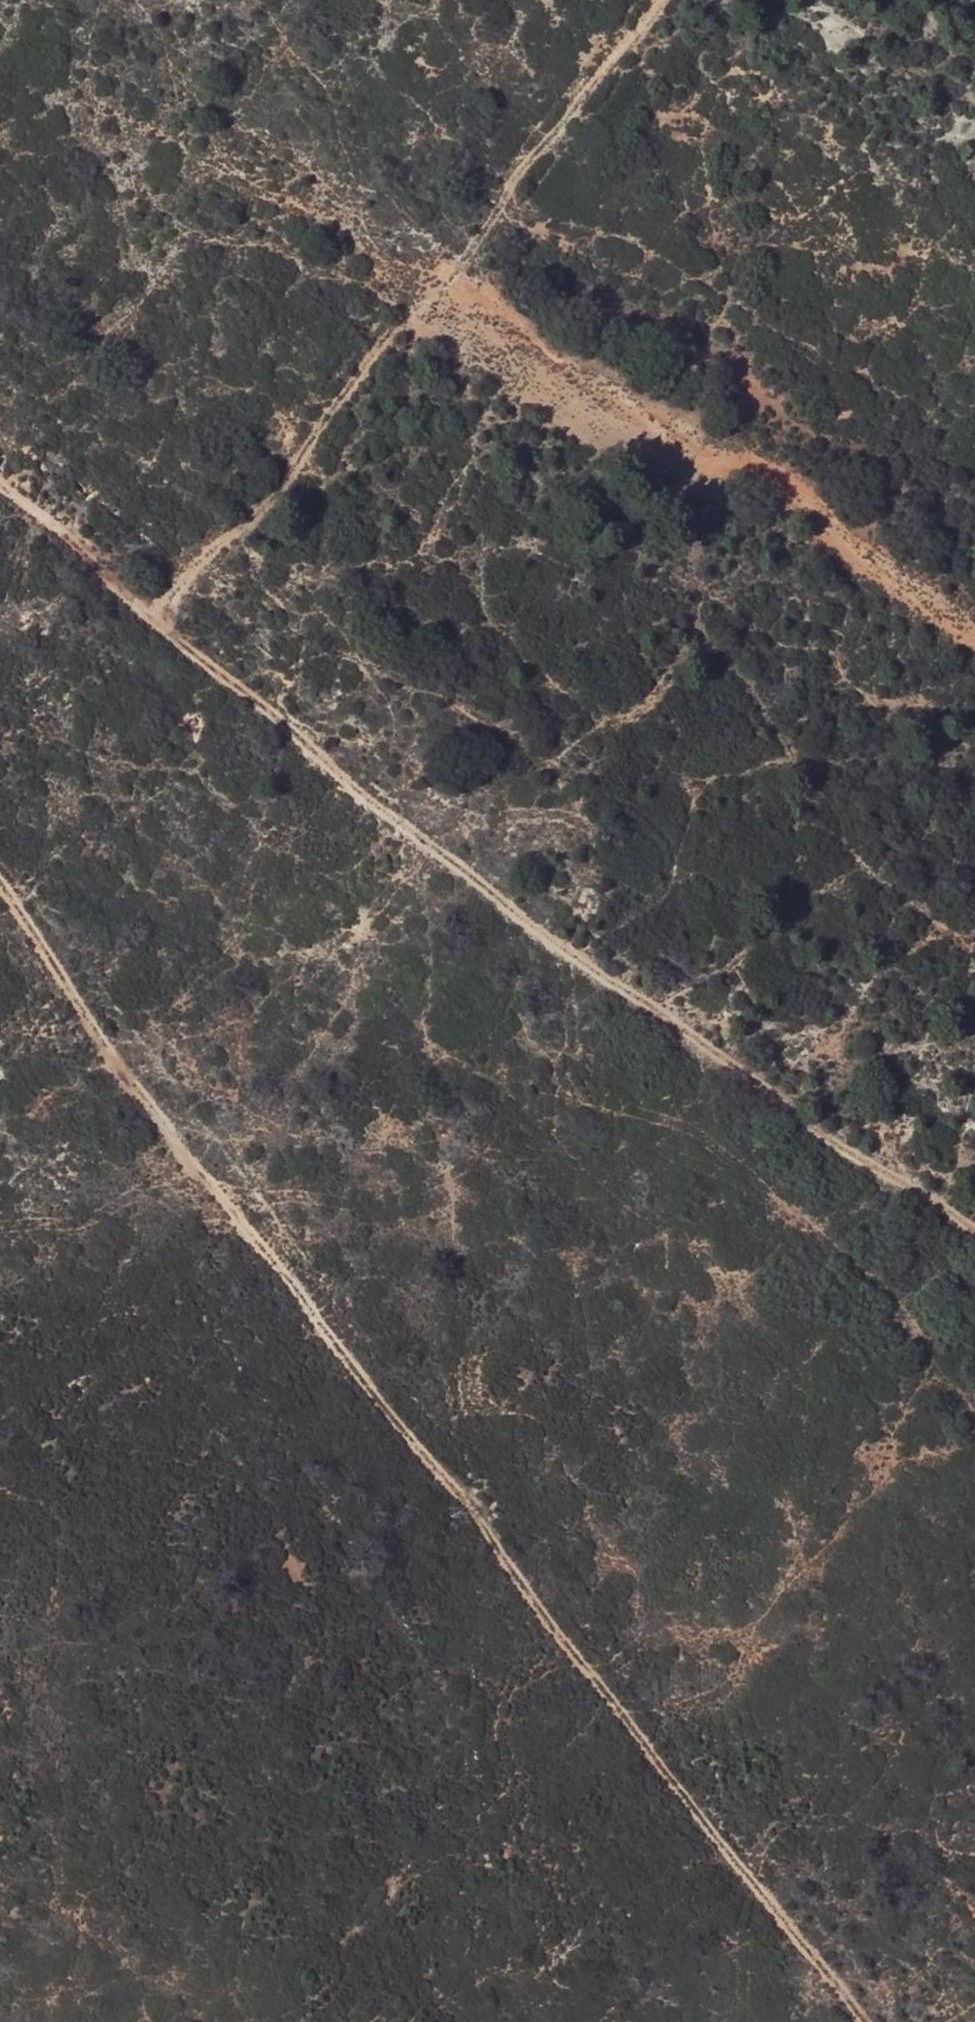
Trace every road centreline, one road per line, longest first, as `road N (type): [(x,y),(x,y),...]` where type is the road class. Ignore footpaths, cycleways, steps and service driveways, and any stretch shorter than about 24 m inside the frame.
road 1 (track): [(0,887),(870,2021)]
road 2 (track): [(974,1222),(622,986),(145,614),(0,483)]
road 3 (track): [(659,0),(145,614)]

